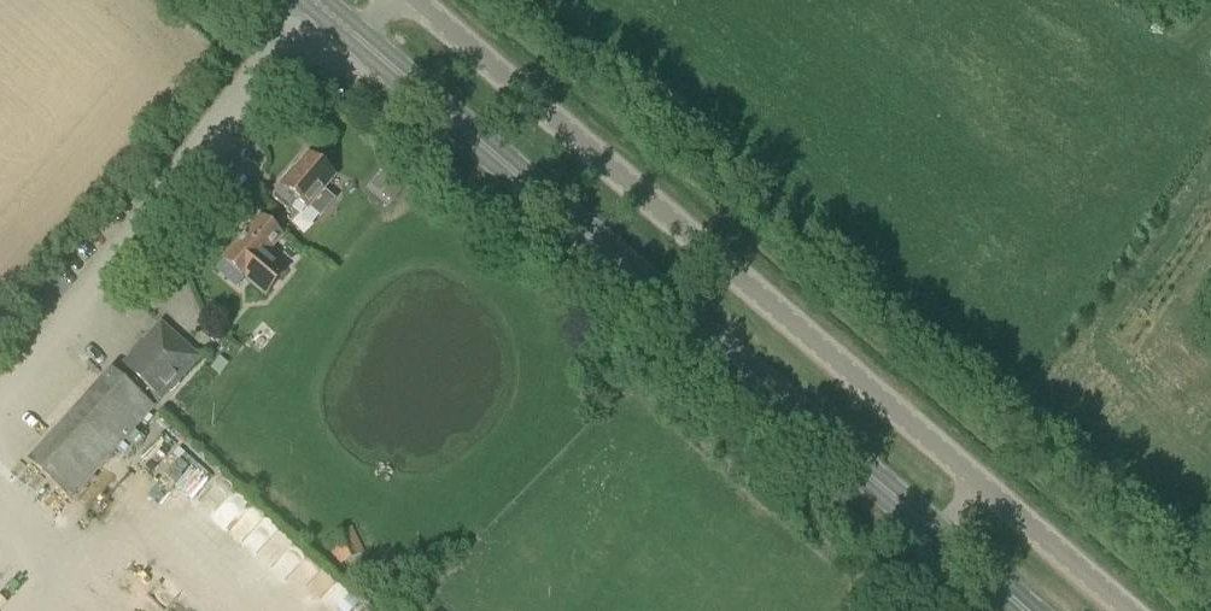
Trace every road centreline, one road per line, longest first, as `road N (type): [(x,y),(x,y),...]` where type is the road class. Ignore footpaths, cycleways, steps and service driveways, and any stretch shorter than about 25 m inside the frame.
road 1 (primary): [(1028,610),(322,0)]
road 2 (unclassified): [(1129,610),(427,0)]
road 3 (track): [(889,610),(926,565),(936,530),(980,479)]

